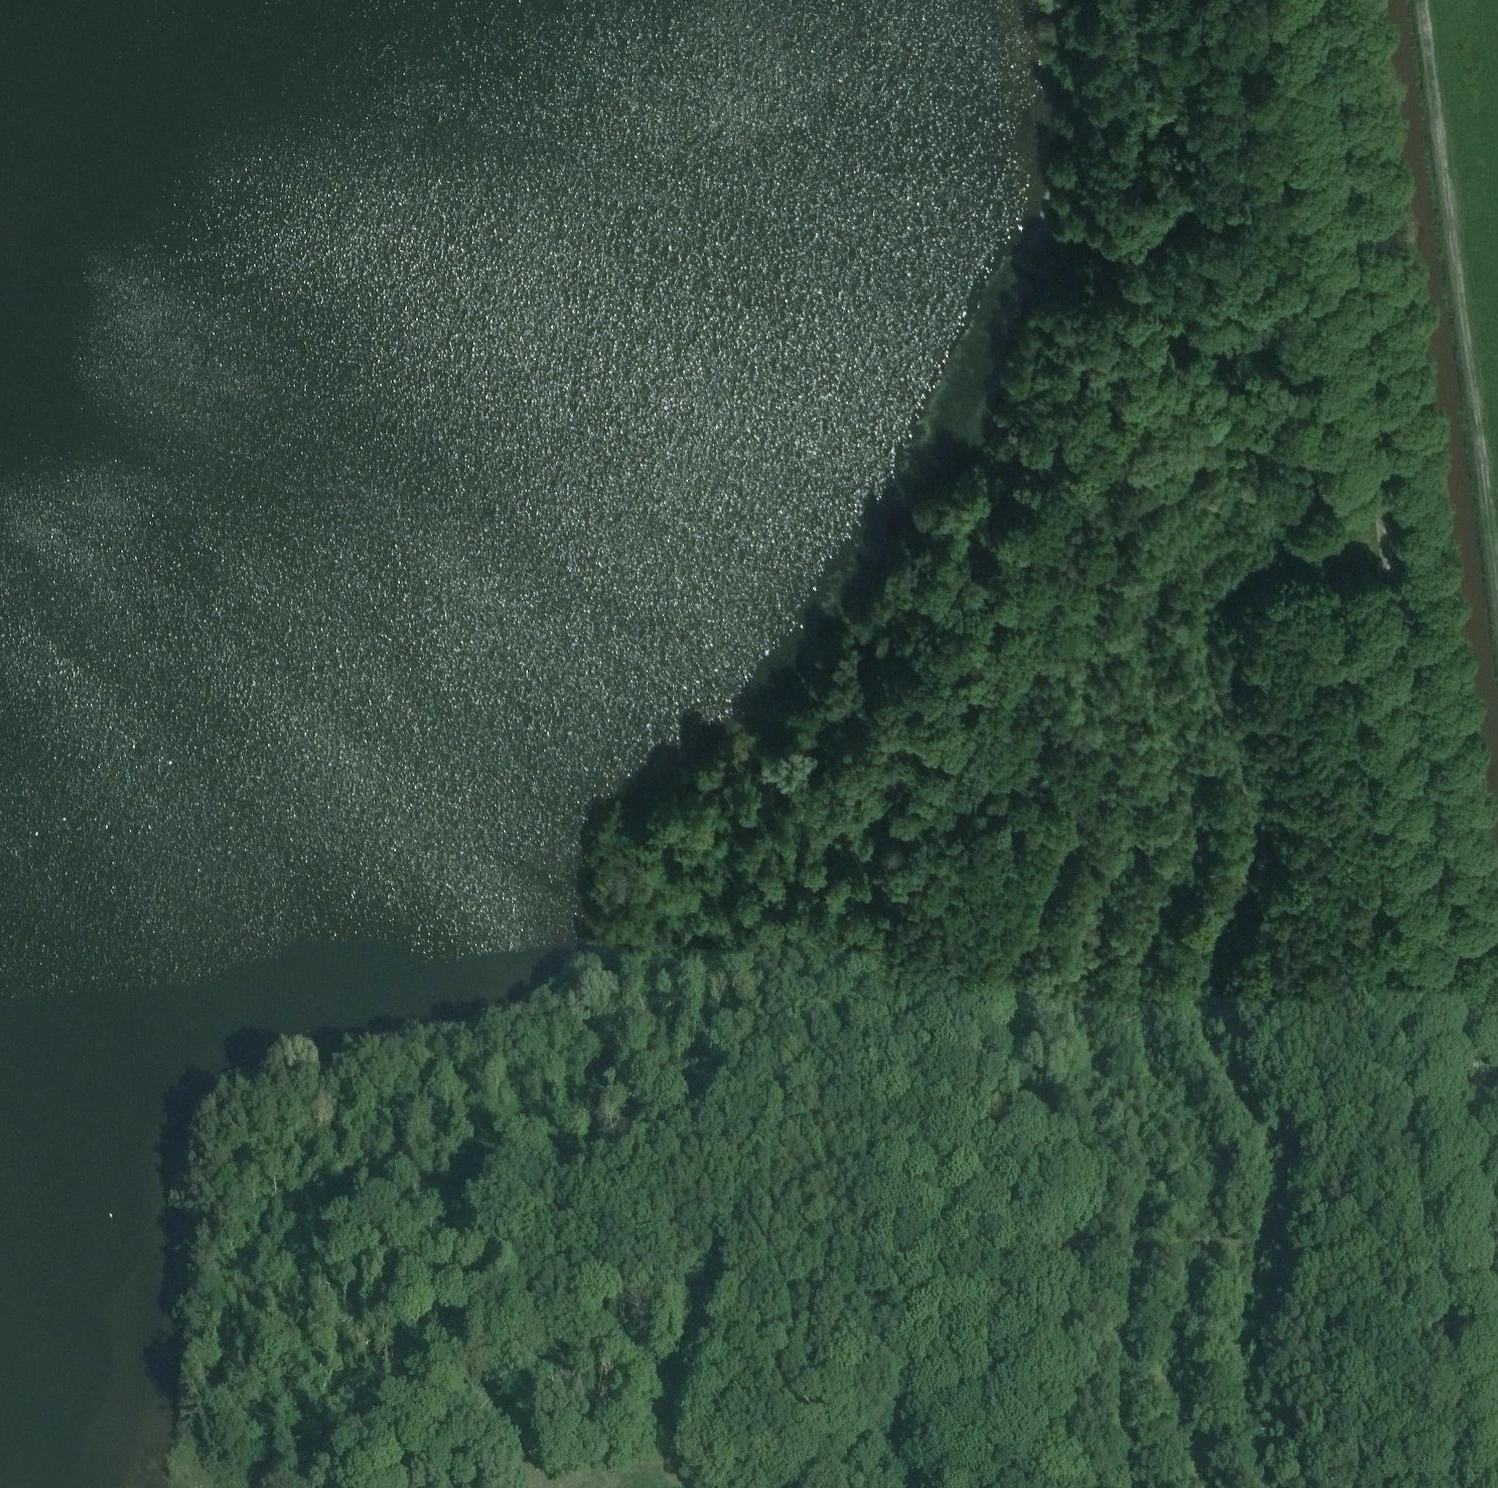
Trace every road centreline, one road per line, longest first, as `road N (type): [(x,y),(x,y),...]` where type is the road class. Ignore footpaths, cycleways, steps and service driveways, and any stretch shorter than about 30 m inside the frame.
road 1 (unclassified): [(1497,1307),(1328,0)]

